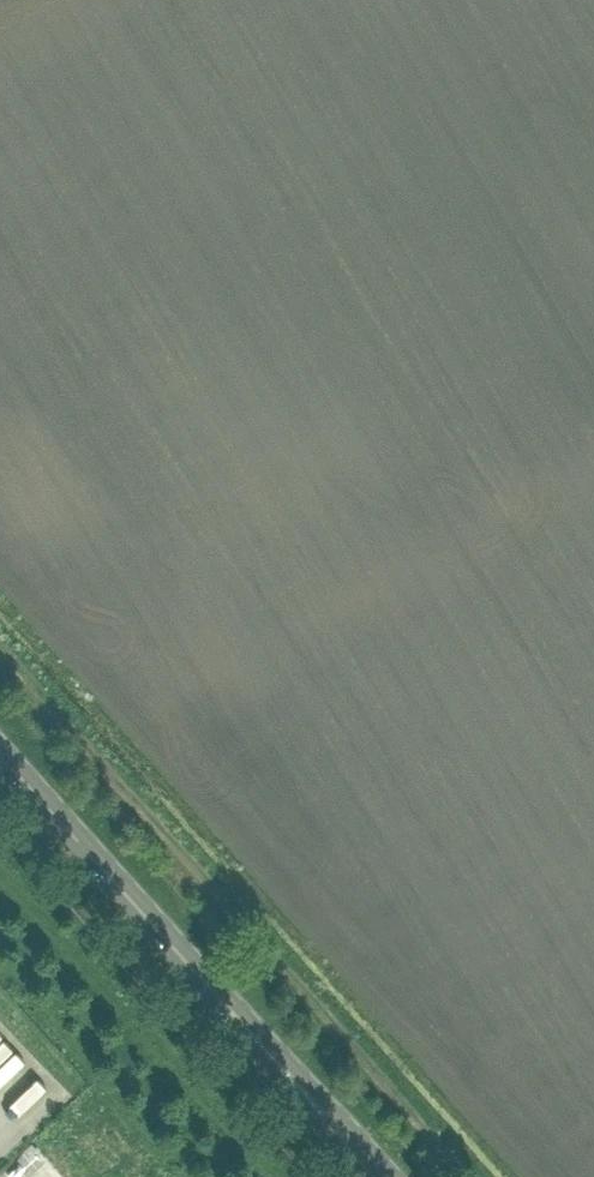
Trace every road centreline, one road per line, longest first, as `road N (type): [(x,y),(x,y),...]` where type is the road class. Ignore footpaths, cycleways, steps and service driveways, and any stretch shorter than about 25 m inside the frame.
road 1 (track): [(466,1176),(0,653)]
road 2 (primary): [(383,1176),(0,755)]

